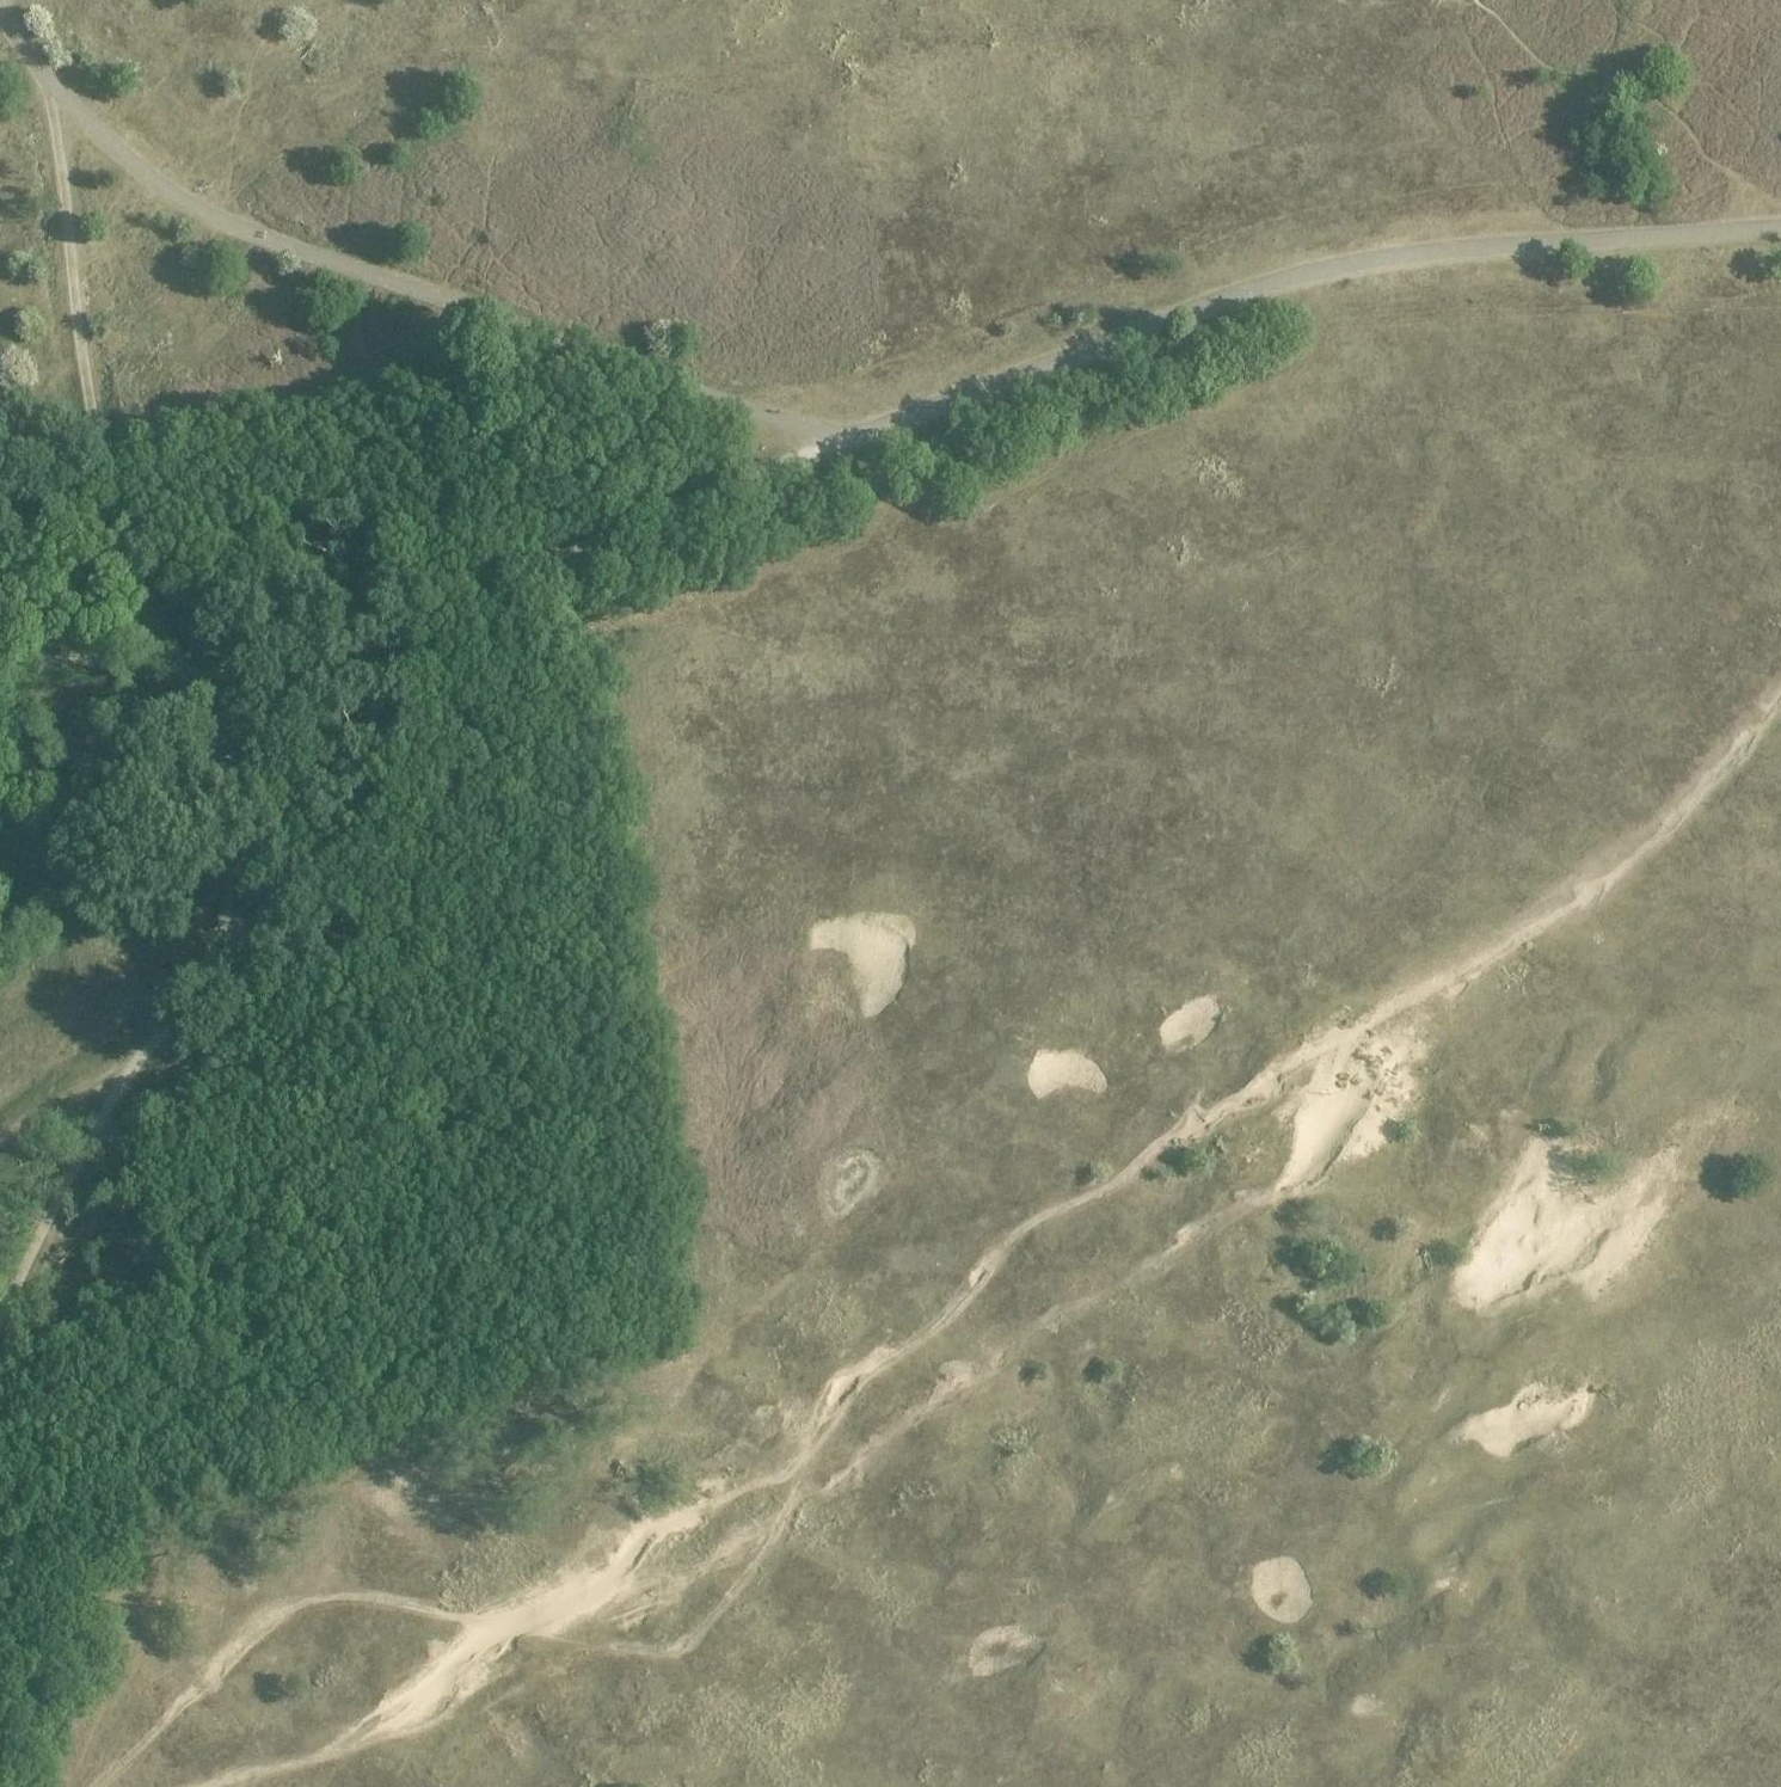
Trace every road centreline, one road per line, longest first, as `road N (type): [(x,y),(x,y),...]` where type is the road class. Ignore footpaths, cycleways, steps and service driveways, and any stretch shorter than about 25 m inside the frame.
road 1 (track): [(1780,227),(1484,246),(1314,270),(1215,299),(847,439)]
road 2 (track): [(847,439),(193,207),(49,84)]
road 3 (track): [(0,1317),(89,1135),(221,931),(238,825),(217,729),(190,680)]
road 4 (track): [(190,680),(251,666),(323,628),(847,439)]
road 5 (track): [(0,655),(137,659),(190,680)]
road 6 (track): [(0,1141),(106,1086),(139,1059)]

